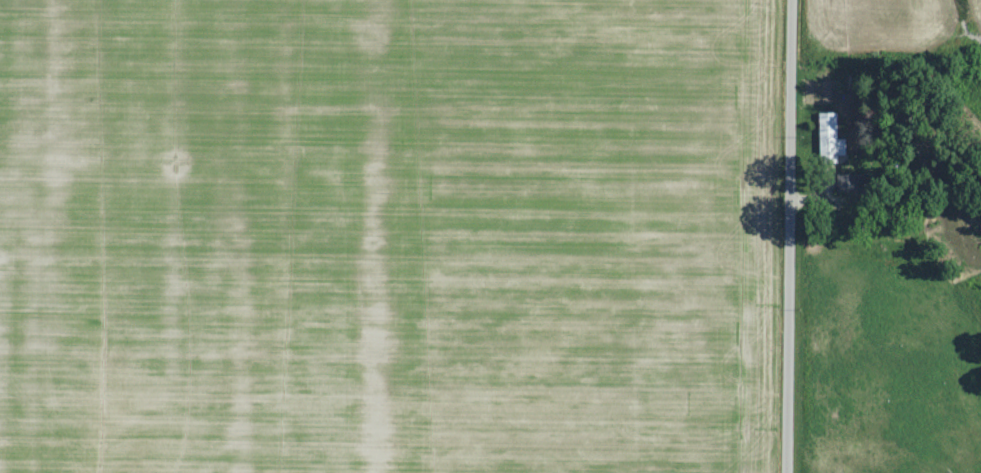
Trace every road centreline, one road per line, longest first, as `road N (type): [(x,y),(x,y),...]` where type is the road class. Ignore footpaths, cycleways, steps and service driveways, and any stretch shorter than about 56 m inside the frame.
road 1 (residential): [(783,472),(789,0)]

